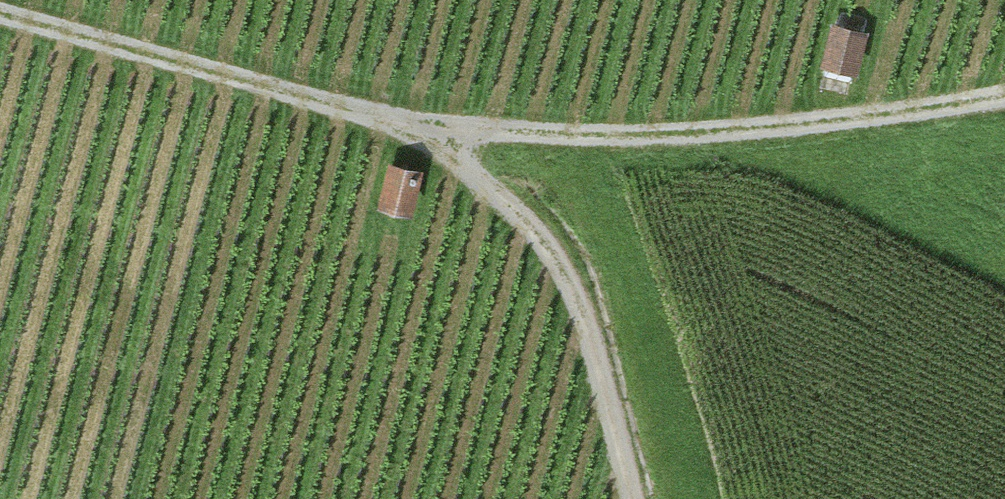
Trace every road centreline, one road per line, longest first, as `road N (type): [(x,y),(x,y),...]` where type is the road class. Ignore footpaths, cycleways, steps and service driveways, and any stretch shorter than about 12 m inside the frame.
road 1 (track): [(0,23),(385,130),(562,150),(780,142),(1004,116)]
road 2 (track): [(385,130),(490,196),(546,249),(582,311),(636,498)]

